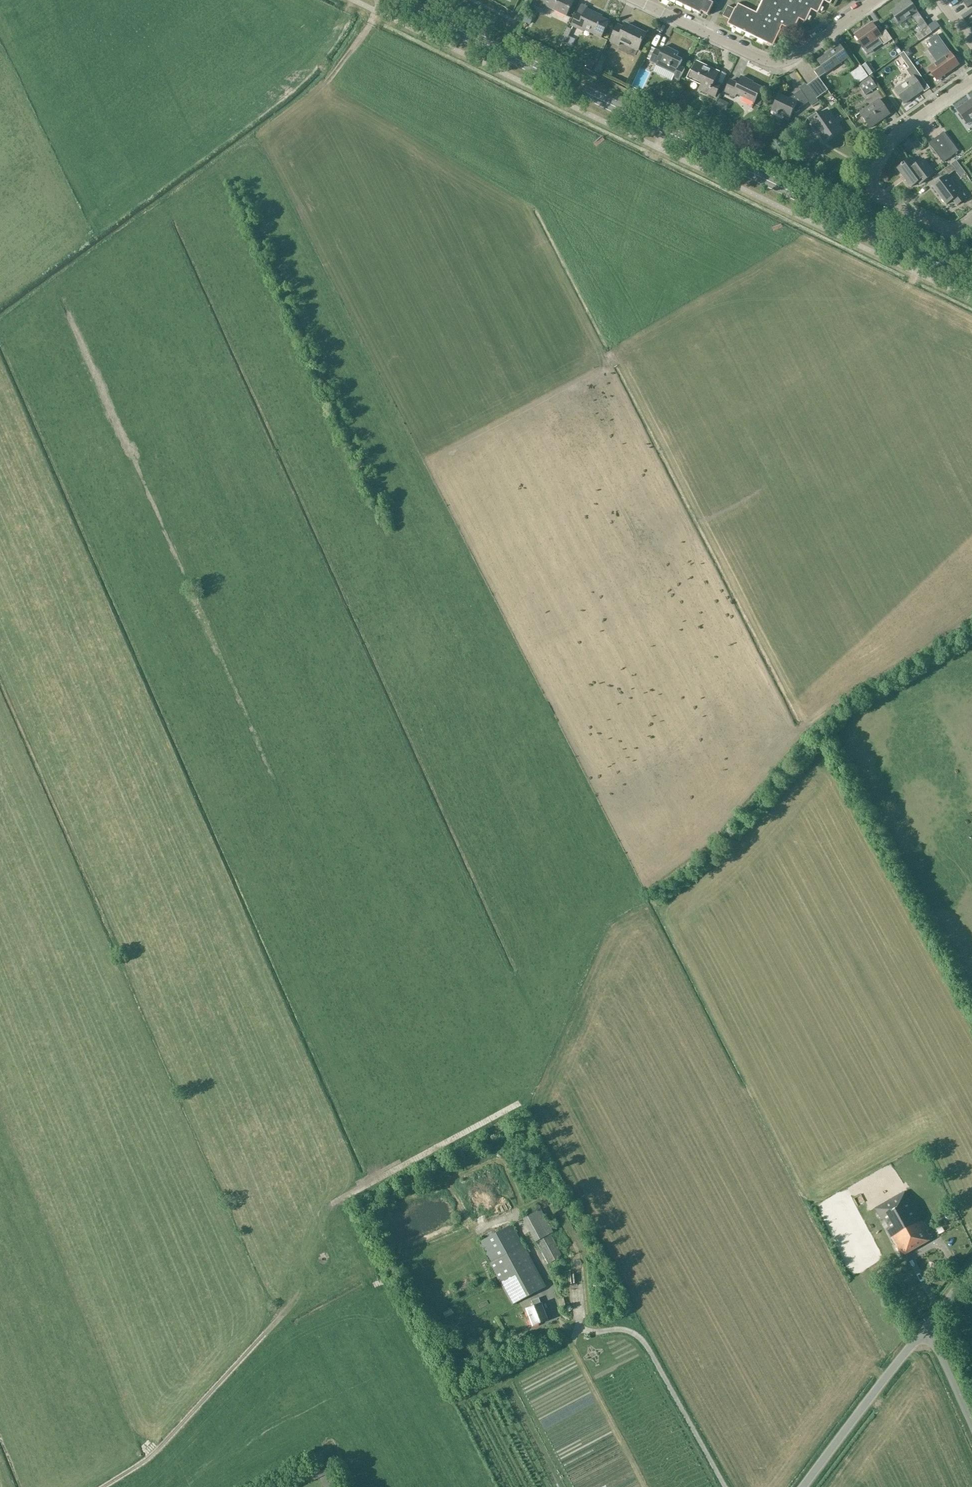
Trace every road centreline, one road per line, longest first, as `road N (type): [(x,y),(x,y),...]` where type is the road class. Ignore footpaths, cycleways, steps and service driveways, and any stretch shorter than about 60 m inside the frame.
road 1 (secondary): [(971,279),(396,0)]
road 2 (residential): [(876,0),(777,63),(637,0)]
road 3 (unclassified): [(803,1486),(922,1332)]
road 4 (residential): [(871,177),(898,133),(971,80)]
road 5 (residential): [(871,177),(877,196),(943,229),(971,220)]

